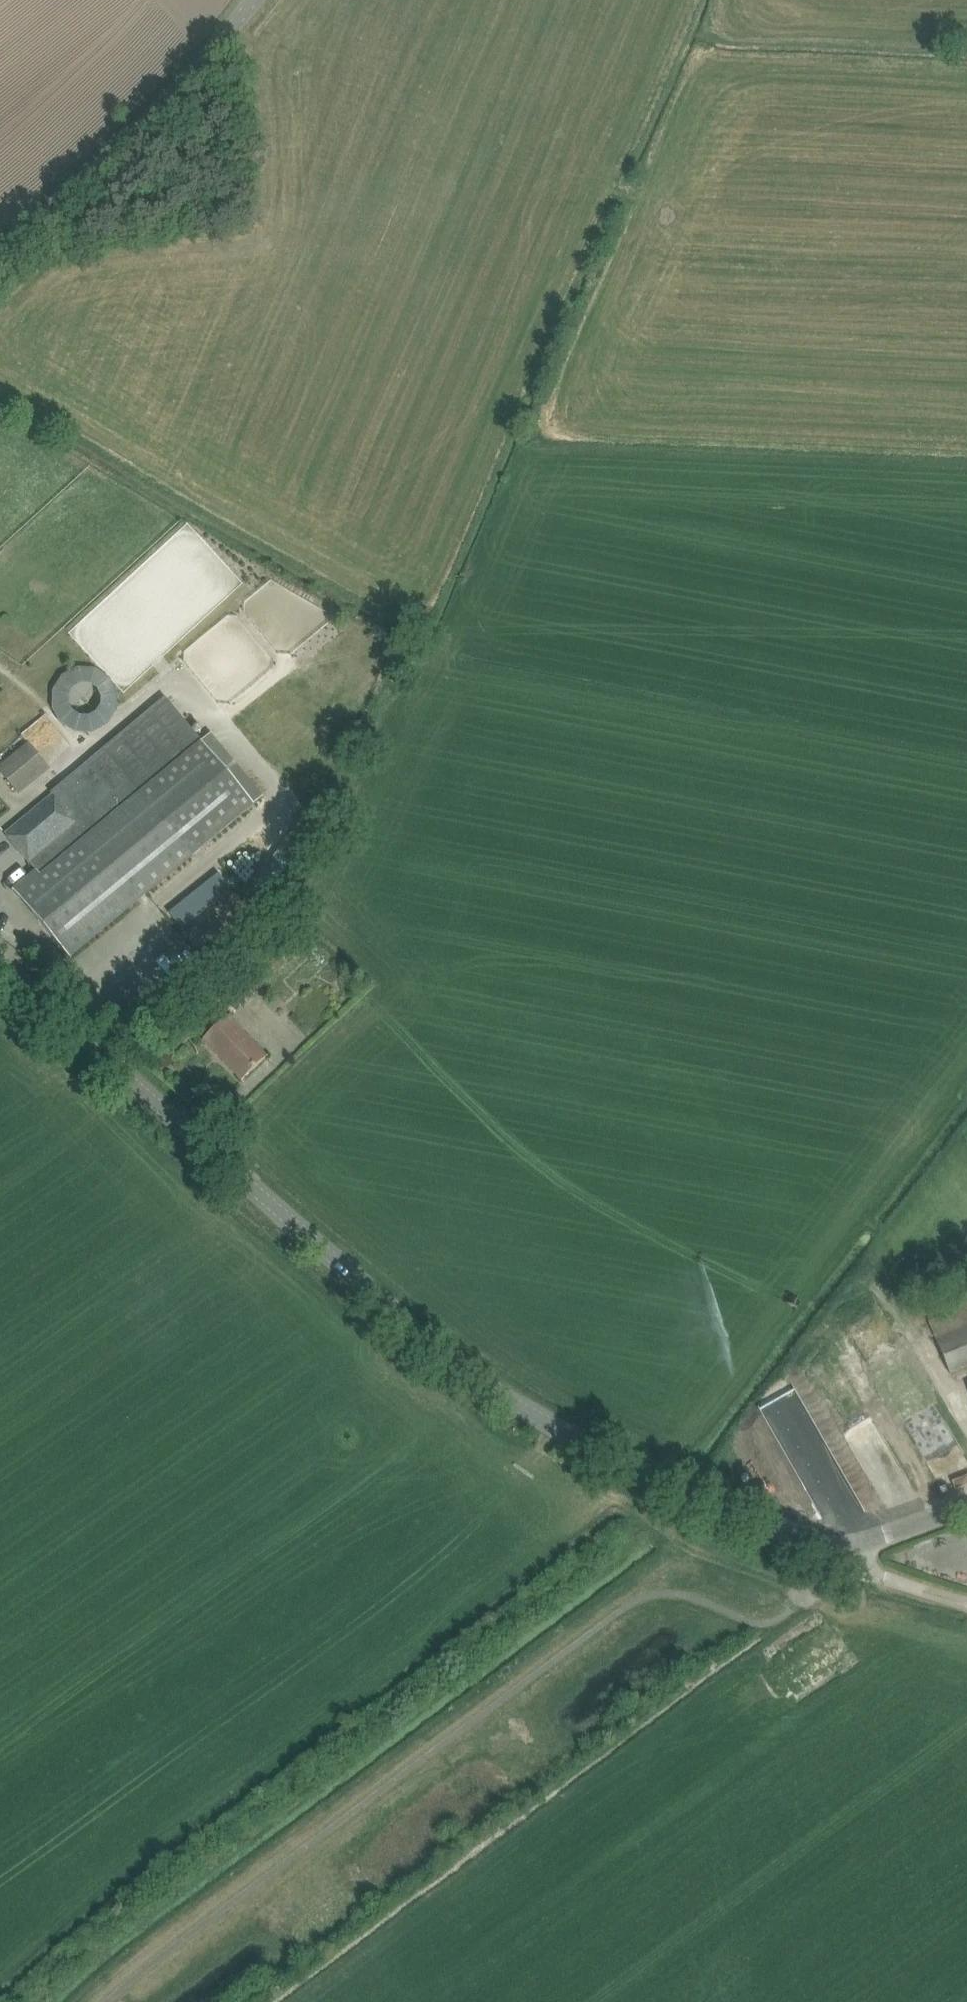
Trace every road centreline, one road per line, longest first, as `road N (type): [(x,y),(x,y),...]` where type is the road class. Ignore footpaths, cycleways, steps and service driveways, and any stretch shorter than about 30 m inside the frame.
road 1 (tertiary): [(839,1548),(550,1424),(474,1376),(0,971)]
road 2 (tertiary): [(0,251),(125,142),(254,0)]
road 3 (track): [(966,1604),(891,1580),(839,1548)]
road 4 (tertiary): [(839,1548),(966,1504)]

